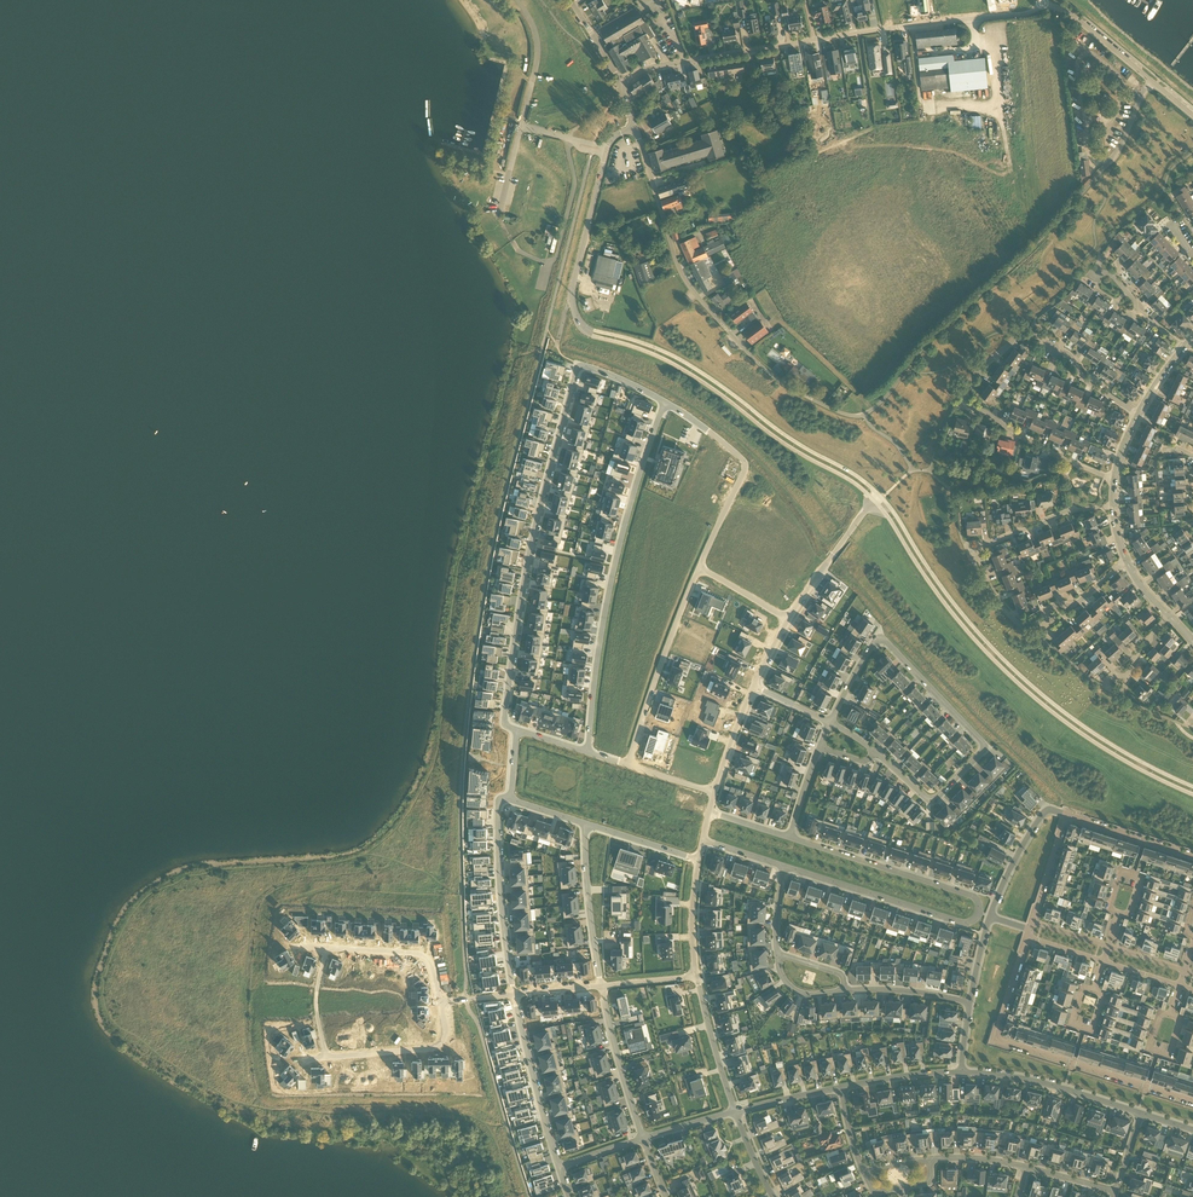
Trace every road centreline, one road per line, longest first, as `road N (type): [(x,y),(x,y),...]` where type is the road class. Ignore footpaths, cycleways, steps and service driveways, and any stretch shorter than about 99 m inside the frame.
road 1 (residential): [(865,415),(933,338),(1065,214),(1121,146),(1152,81)]
road 2 (tertiary): [(875,501),(956,618),(1026,692),(1111,755),(1192,795)]
road 3 (residential): [(620,83),(662,66),(1029,13),(1043,3)]
road 4 (tertiary): [(1192,788),(1110,745),(1033,688),(961,613),(882,498)]
road 5 (residential): [(783,866),(961,922),(979,913),(973,897),(790,838)]
road 6 (residential): [(1114,481),(961,402),(984,365),(1029,334),(1138,415)]
road 7 (residential): [(865,415),(834,410),(772,375),(687,286),(634,128)]
road 8 (residential): [(516,733),(505,719),(524,585),(580,368)]
road 9 (tertiary): [(882,498),(683,362),(589,327),(573,305)]
road 10 (tertiary): [(573,305),(586,333),(677,367),(875,501)]
road 11 (residential): [(665,402),(612,569),(586,753)]
road 12 (residential): [(1192,1101),(997,1039),(1028,939)]
road 13 (residential): [(883,639),(982,743),(931,802),(876,755)]
road 14 (residential): [(1036,624),(1015,621),(968,553),(1075,509),(1113,507)]
road 15 (residential): [(700,567),(746,465),(665,402)]
road 16 (residential): [(629,764),(700,567)]
road 17 (residential): [(514,996),(499,808),(511,798)]
road 18 (unclassified): [(570,139),(575,184),(557,257),(548,263),(518,251),(499,216)]
road 19 (residential): [(1141,1114),(1042,1083),(961,1074)]
road 20 (residential): [(559,1167),(514,996)]
road 21 (residential): [(586,825),(602,987)]
road 22 (tertiary): [(573,305),(608,148)]
road 23 (residential): [(441,1002),(445,1032),(435,1048),(327,1057)]
road 24 (residential): [(602,987),(644,1138)]
road 25 (residential): [(328,948),(419,953),(428,958),(441,1002)]
road 26 (residential): [(875,501),(789,620)]
road 27 (residential): [(697,977),(736,1111)]
road 28 (residential): [(1066,814),(1052,810),(1038,820),(990,916)]
road 29 (residential): [(1184,348),(1137,311),(1110,274),(1098,273),(1100,253)]
road 30 (tertiary): [(1152,81),(1066,12),(1043,3)]
road 31 (unclassified): [(521,127),(538,47),(517,0)]
road 32 (residential): [(1066,814),(1192,856)]
road 33 (residential): [(846,991),(970,1002)]
road 34 (residential): [(842,1088),(961,1074)]

